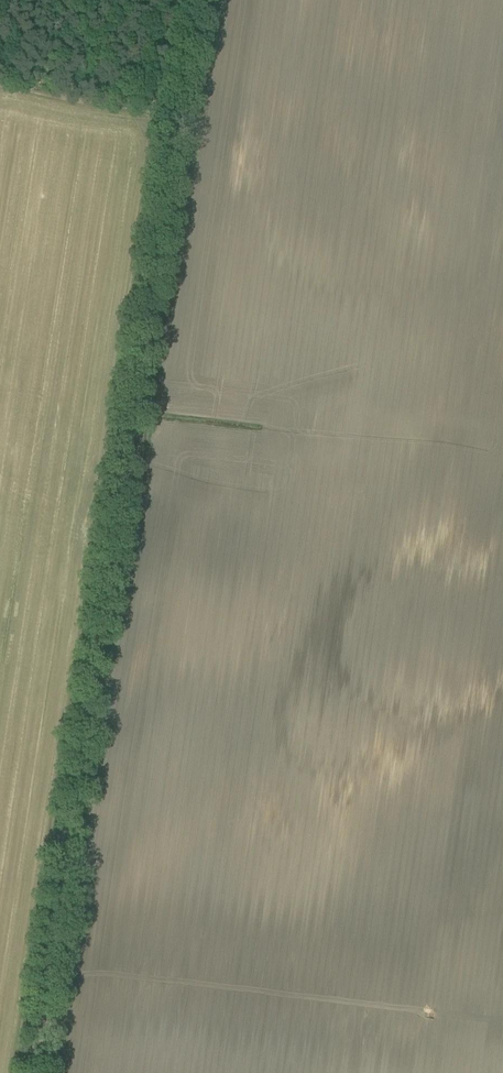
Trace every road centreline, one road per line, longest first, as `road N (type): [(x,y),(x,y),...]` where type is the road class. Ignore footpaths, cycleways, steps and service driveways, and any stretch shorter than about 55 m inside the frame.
road 1 (track): [(33,1072),(197,0)]

